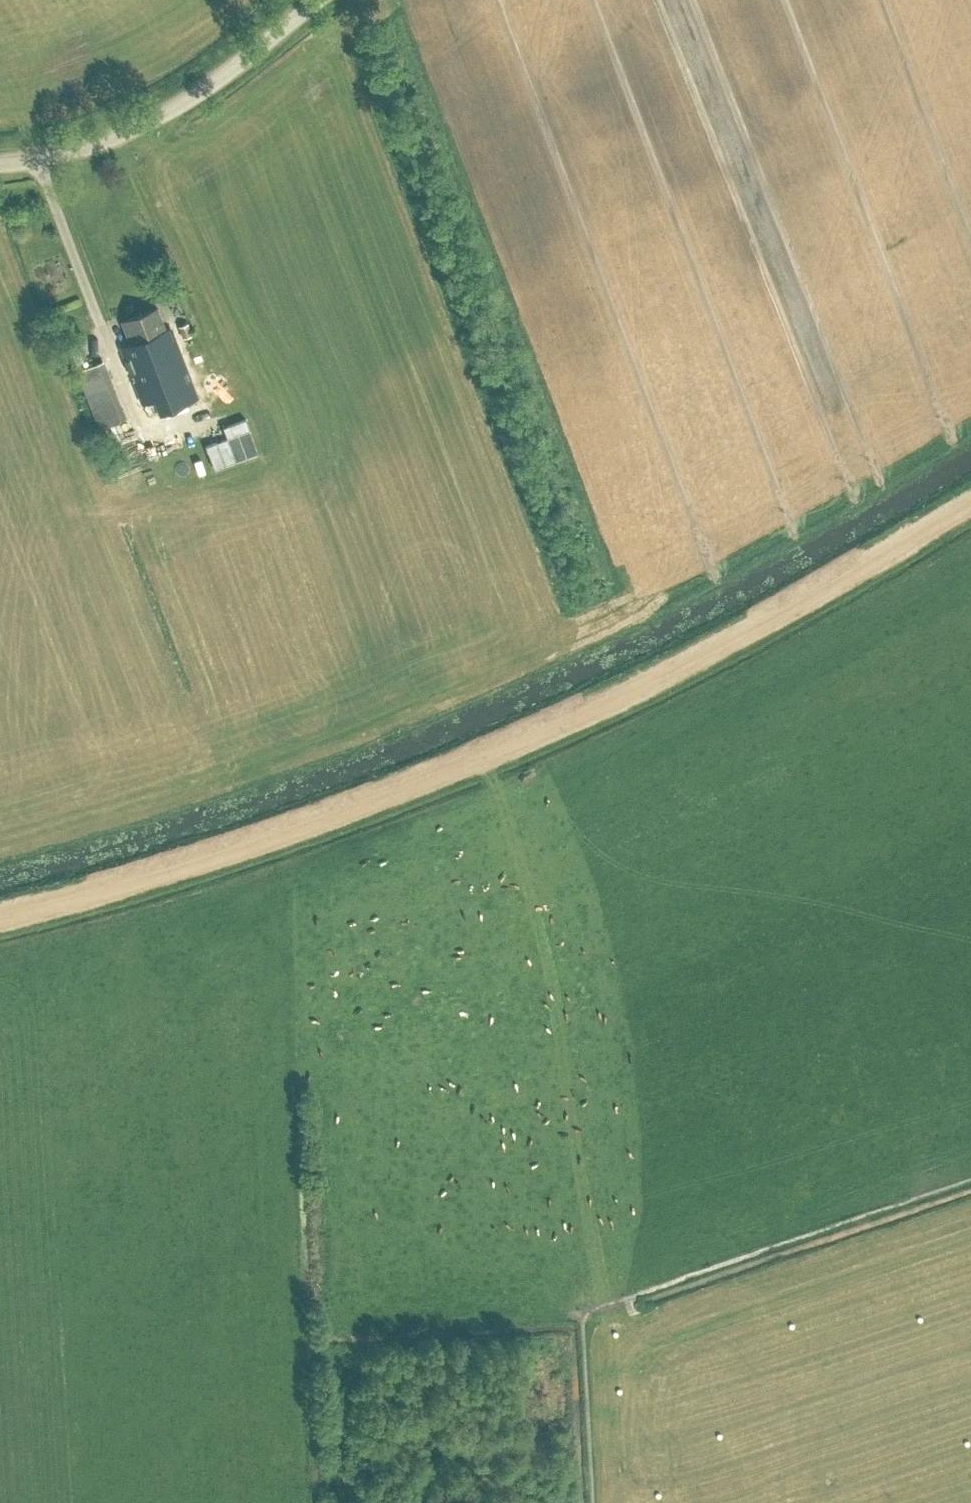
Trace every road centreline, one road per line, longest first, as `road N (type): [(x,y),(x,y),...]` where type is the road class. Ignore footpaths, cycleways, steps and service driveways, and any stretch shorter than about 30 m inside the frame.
road 1 (track): [(0,914),(171,865),(439,769),(610,695),(970,501)]
road 2 (unclassified): [(0,162),(38,160),(145,120),(314,0)]

